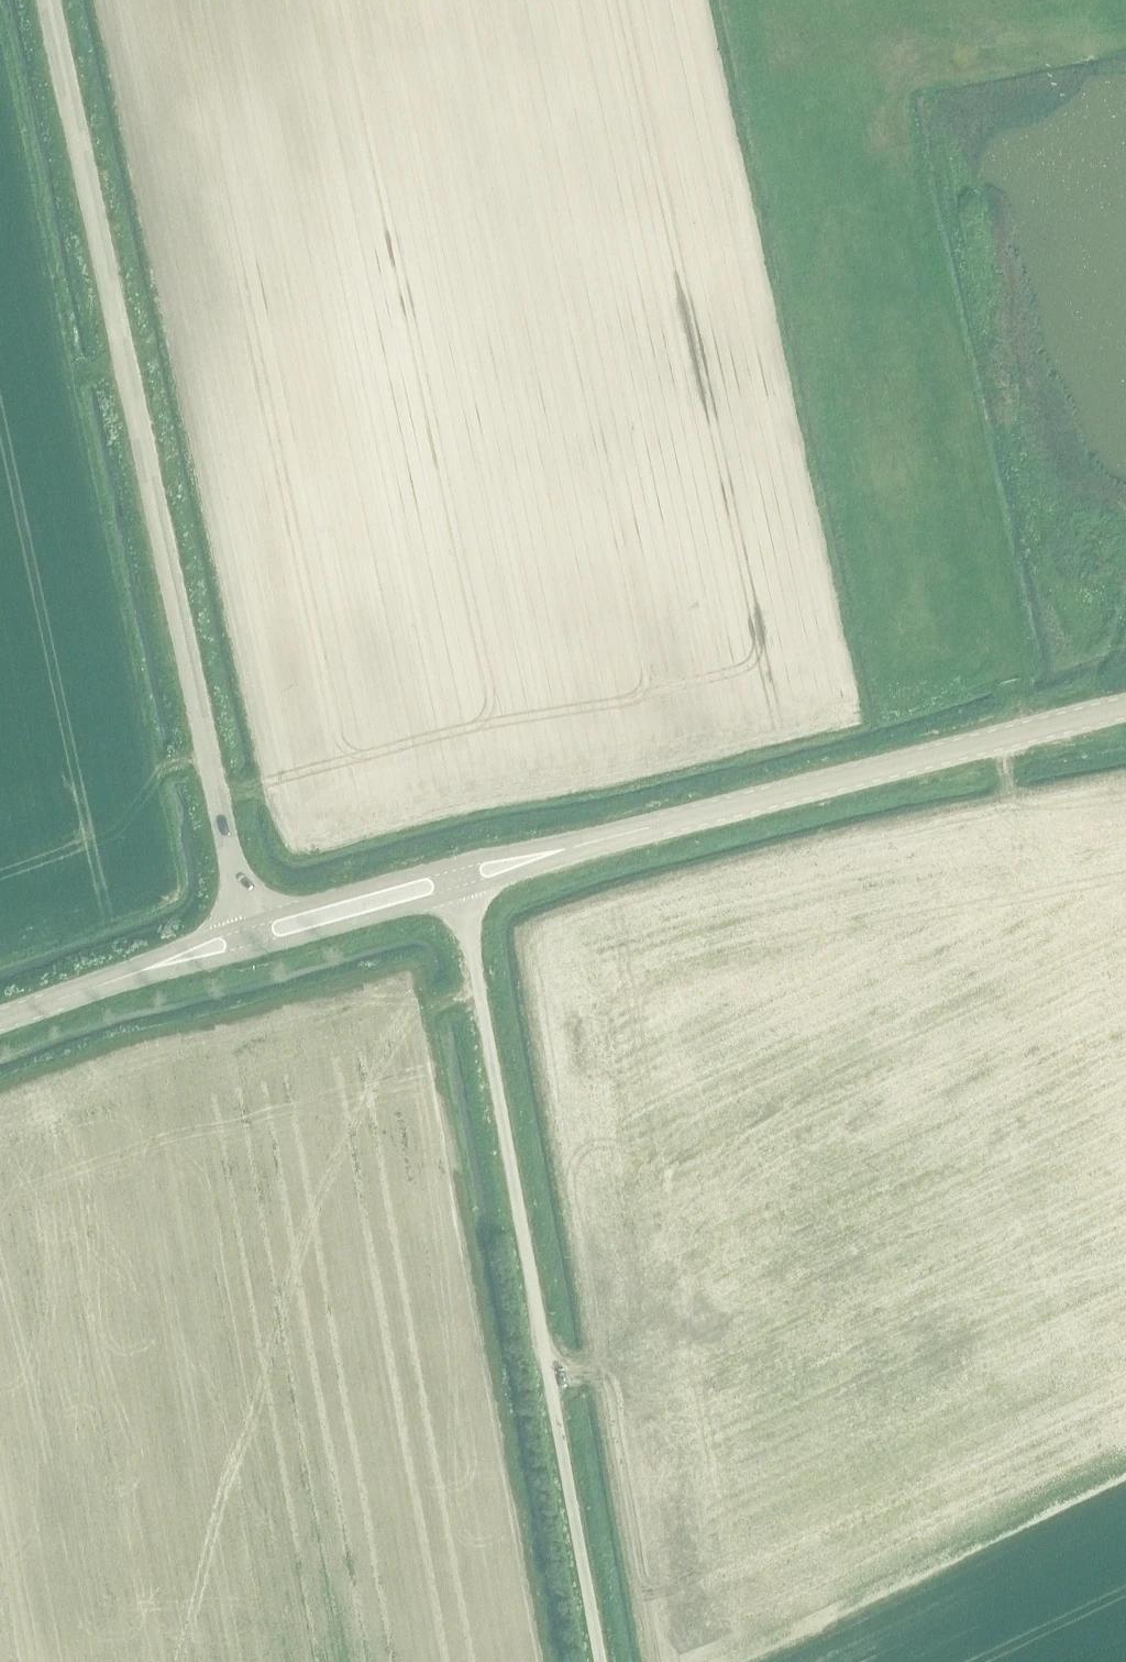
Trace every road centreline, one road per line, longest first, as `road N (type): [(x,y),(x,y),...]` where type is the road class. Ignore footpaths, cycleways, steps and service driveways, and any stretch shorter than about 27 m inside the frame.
road 1 (unclassified): [(243,924),(48,0)]
road 2 (unclassified): [(603,1661),(462,893)]
road 3 (tertiary): [(599,840),(1125,705)]
road 4 (tertiary): [(250,952),(462,893)]
road 5 (tertiary): [(453,862),(243,924)]
road 6 (tertiary): [(599,840),(453,862)]
road 7 (tertiary): [(462,893),(599,840)]
road 8 (tertiary): [(0,1020),(130,973)]
road 9 (tertiary): [(243,924),(130,973)]
road 10 (tertiary): [(130,973),(250,952)]

